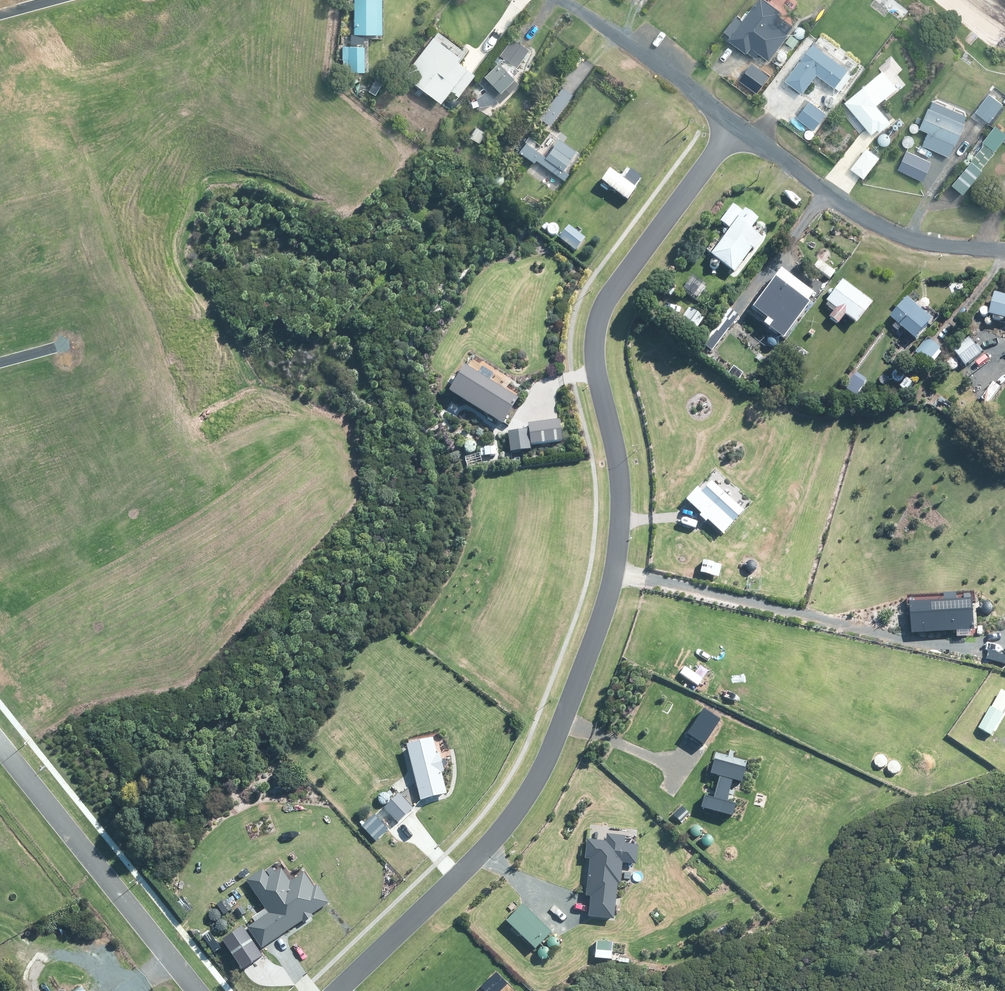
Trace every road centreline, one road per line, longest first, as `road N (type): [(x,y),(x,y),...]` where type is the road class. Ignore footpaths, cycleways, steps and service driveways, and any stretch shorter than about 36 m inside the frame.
road 1 (residential): [(337,990),(468,869),(516,815),(549,755),(607,603),(621,535),(619,470),(595,365),(602,315),(736,125)]
road 2 (residential): [(0,745),(197,990)]
road 3 (residential): [(1004,237),(912,230),(861,211),(736,125)]
road 4 (residential): [(736,125),(574,0)]

